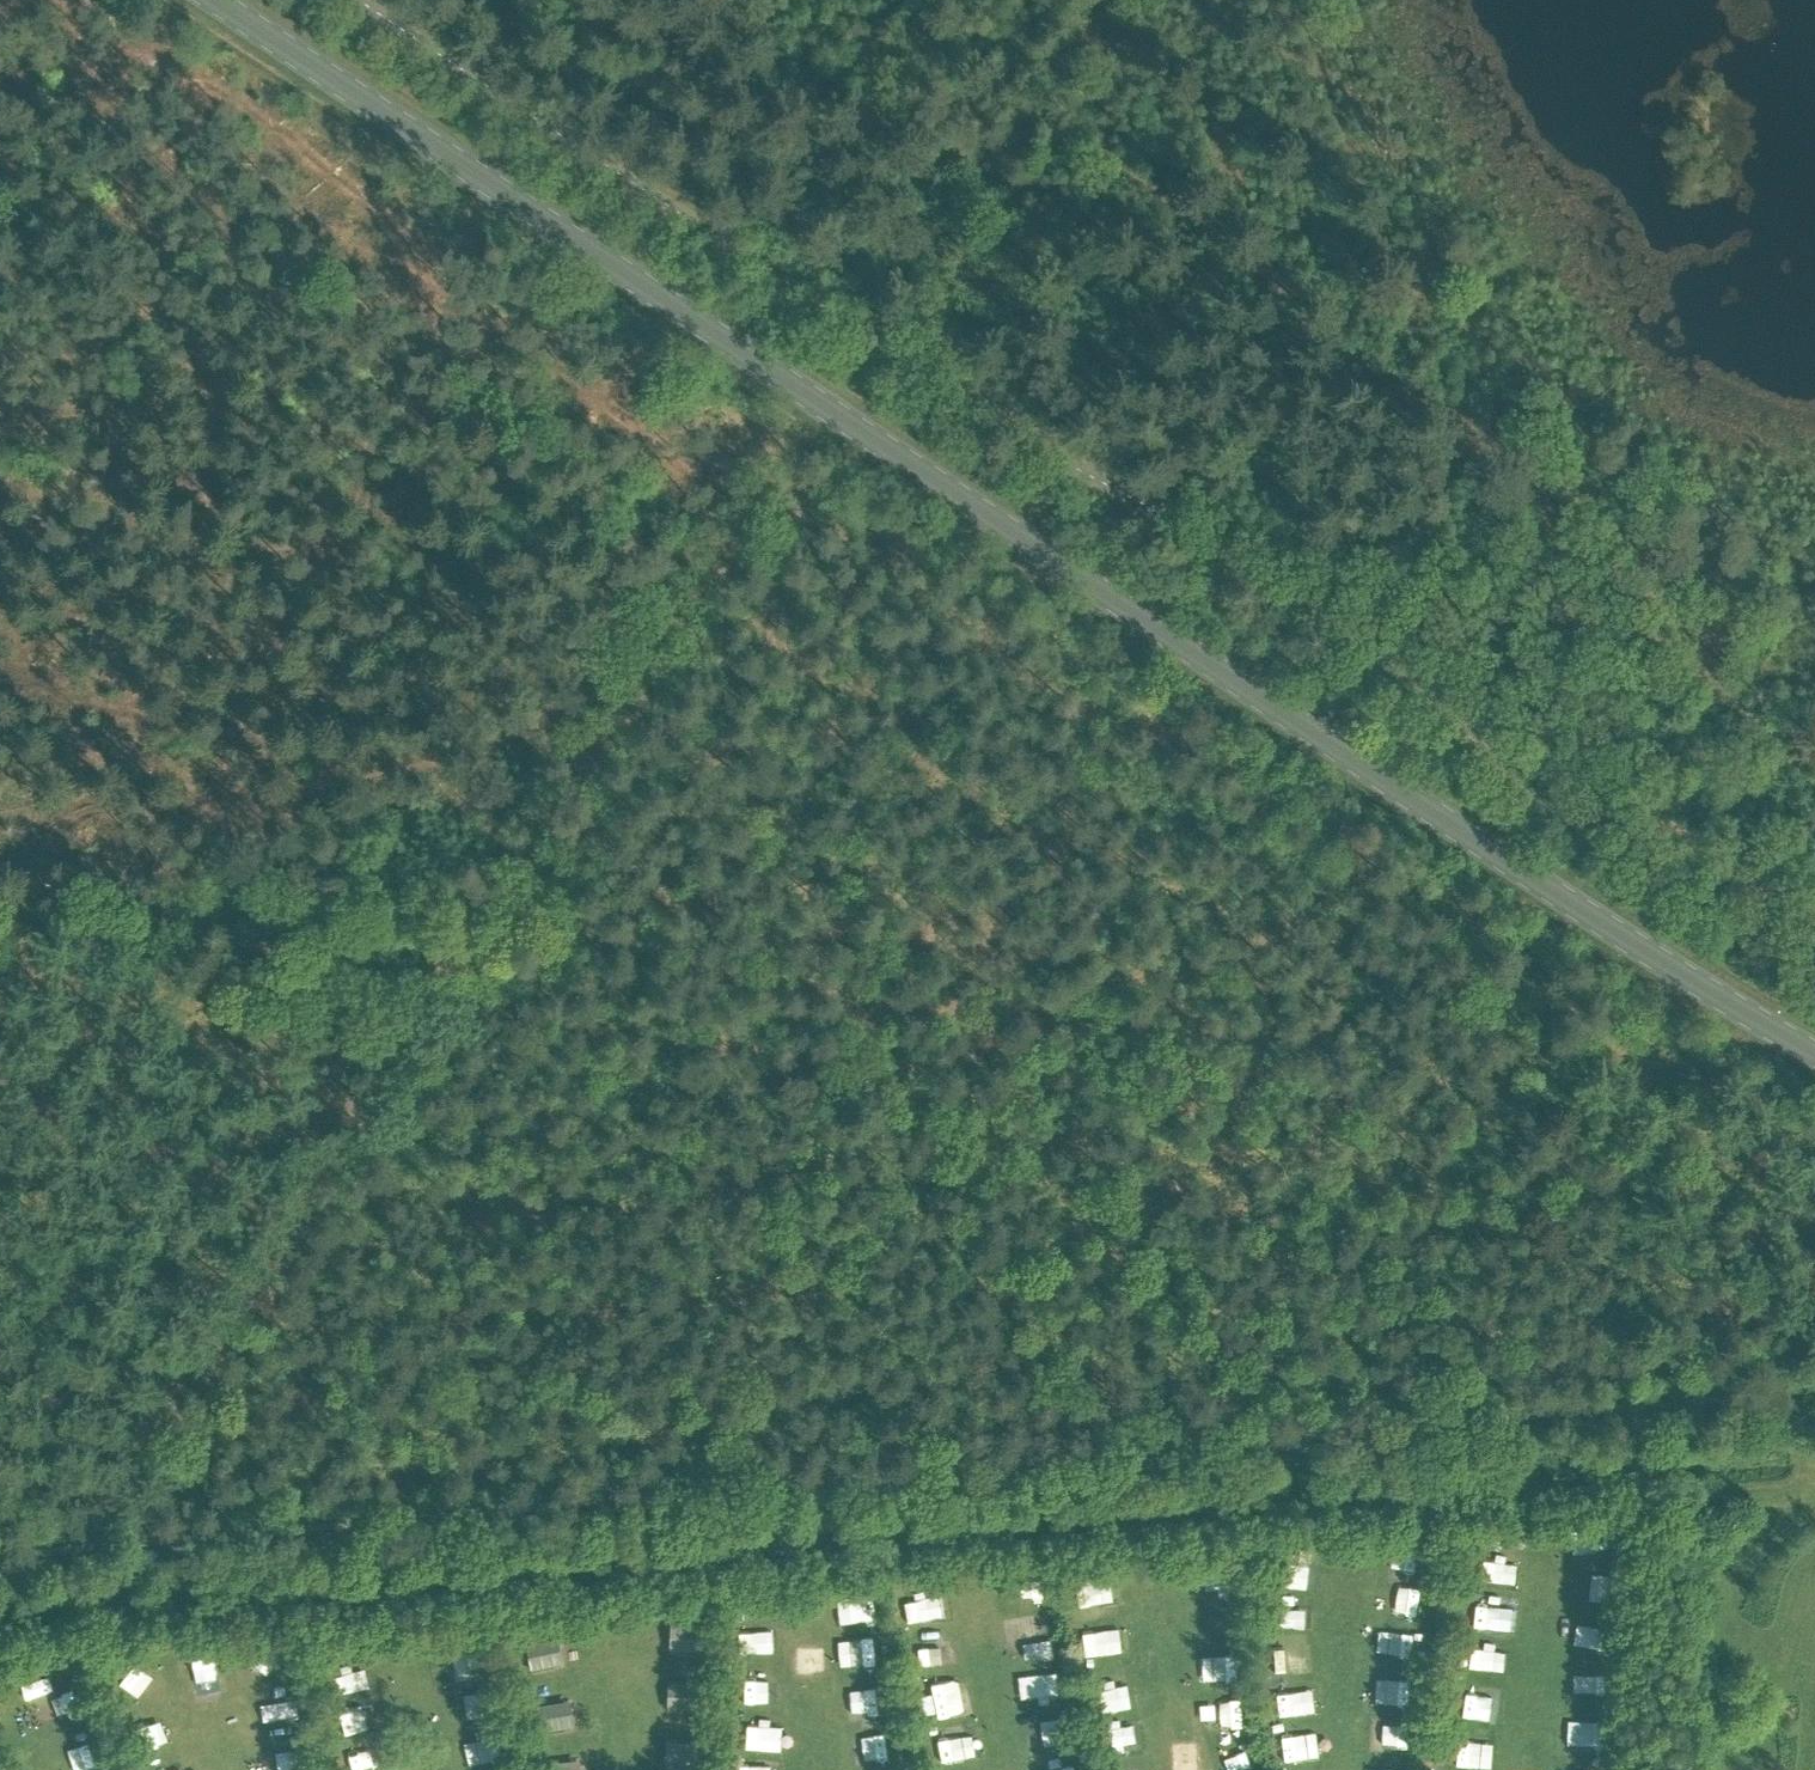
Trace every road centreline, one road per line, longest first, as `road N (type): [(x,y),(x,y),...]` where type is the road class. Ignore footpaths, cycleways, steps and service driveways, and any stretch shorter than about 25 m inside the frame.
road 1 (secondary): [(1814,1054),(1288,714),(217,0)]
road 2 (track): [(57,1549),(864,334)]

